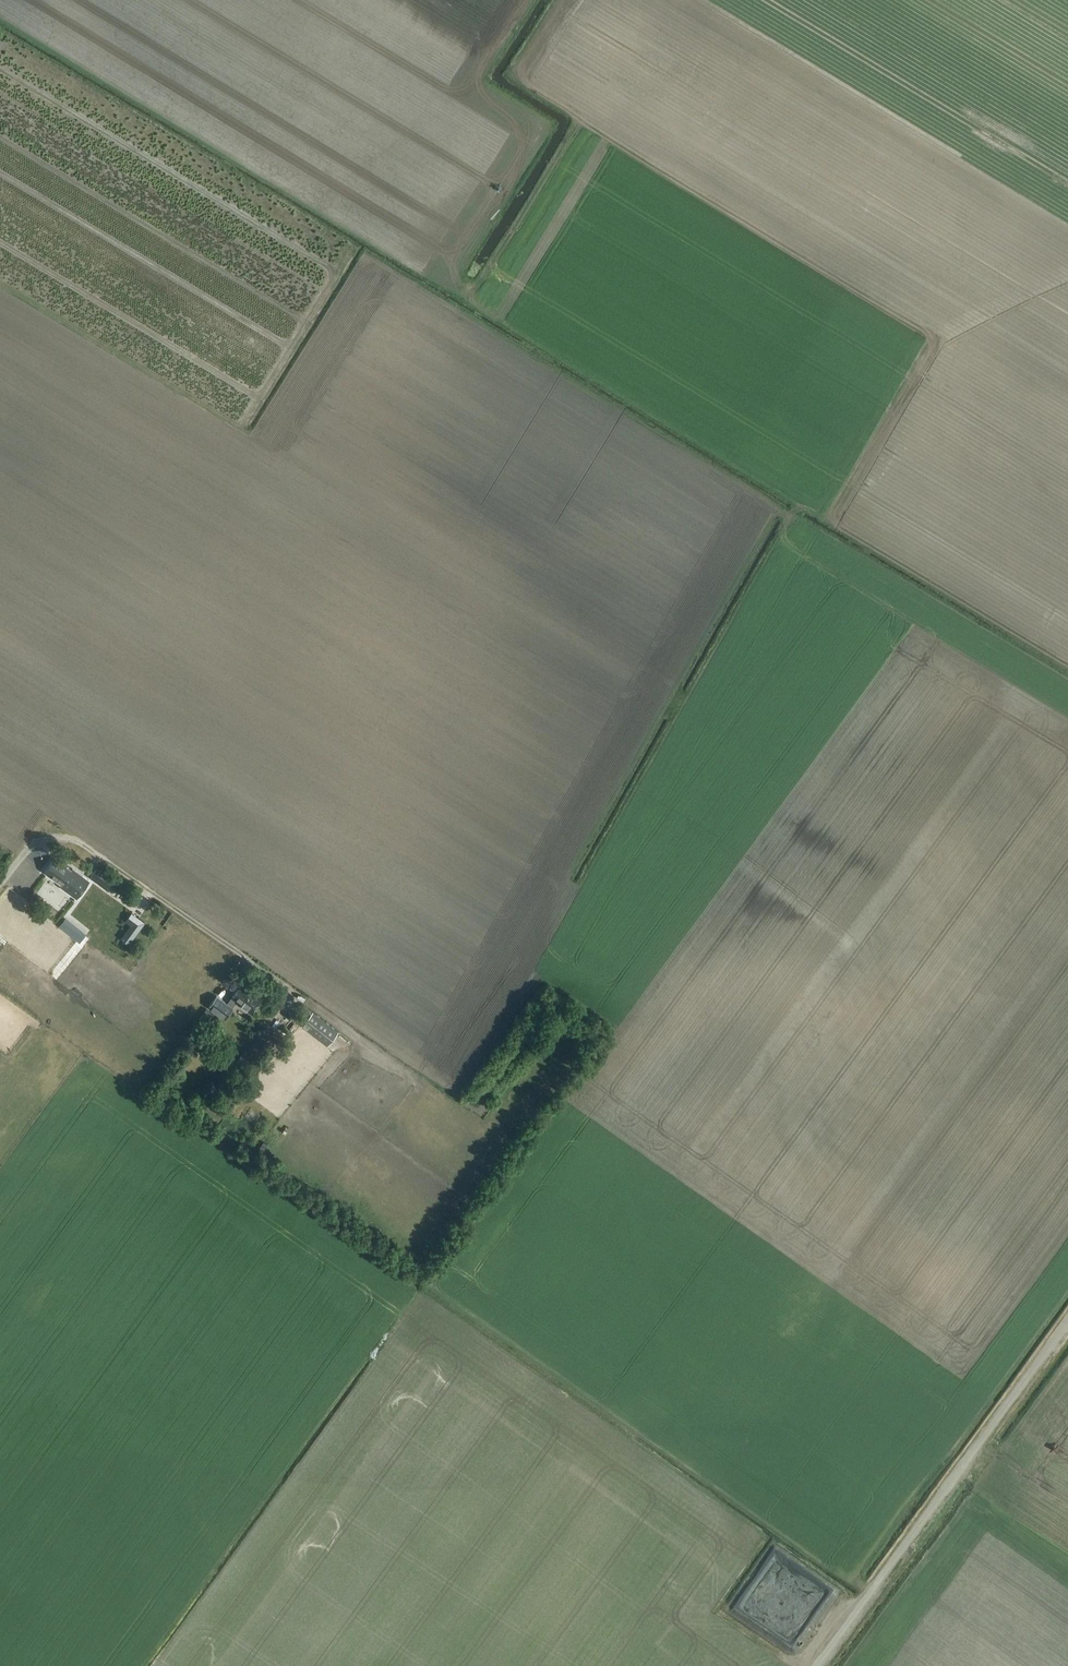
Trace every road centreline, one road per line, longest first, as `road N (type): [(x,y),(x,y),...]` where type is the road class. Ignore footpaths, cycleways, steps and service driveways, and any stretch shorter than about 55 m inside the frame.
road 1 (unclassified): [(816,1665),(1067,1319)]
road 2 (track): [(65,838),(250,962)]

